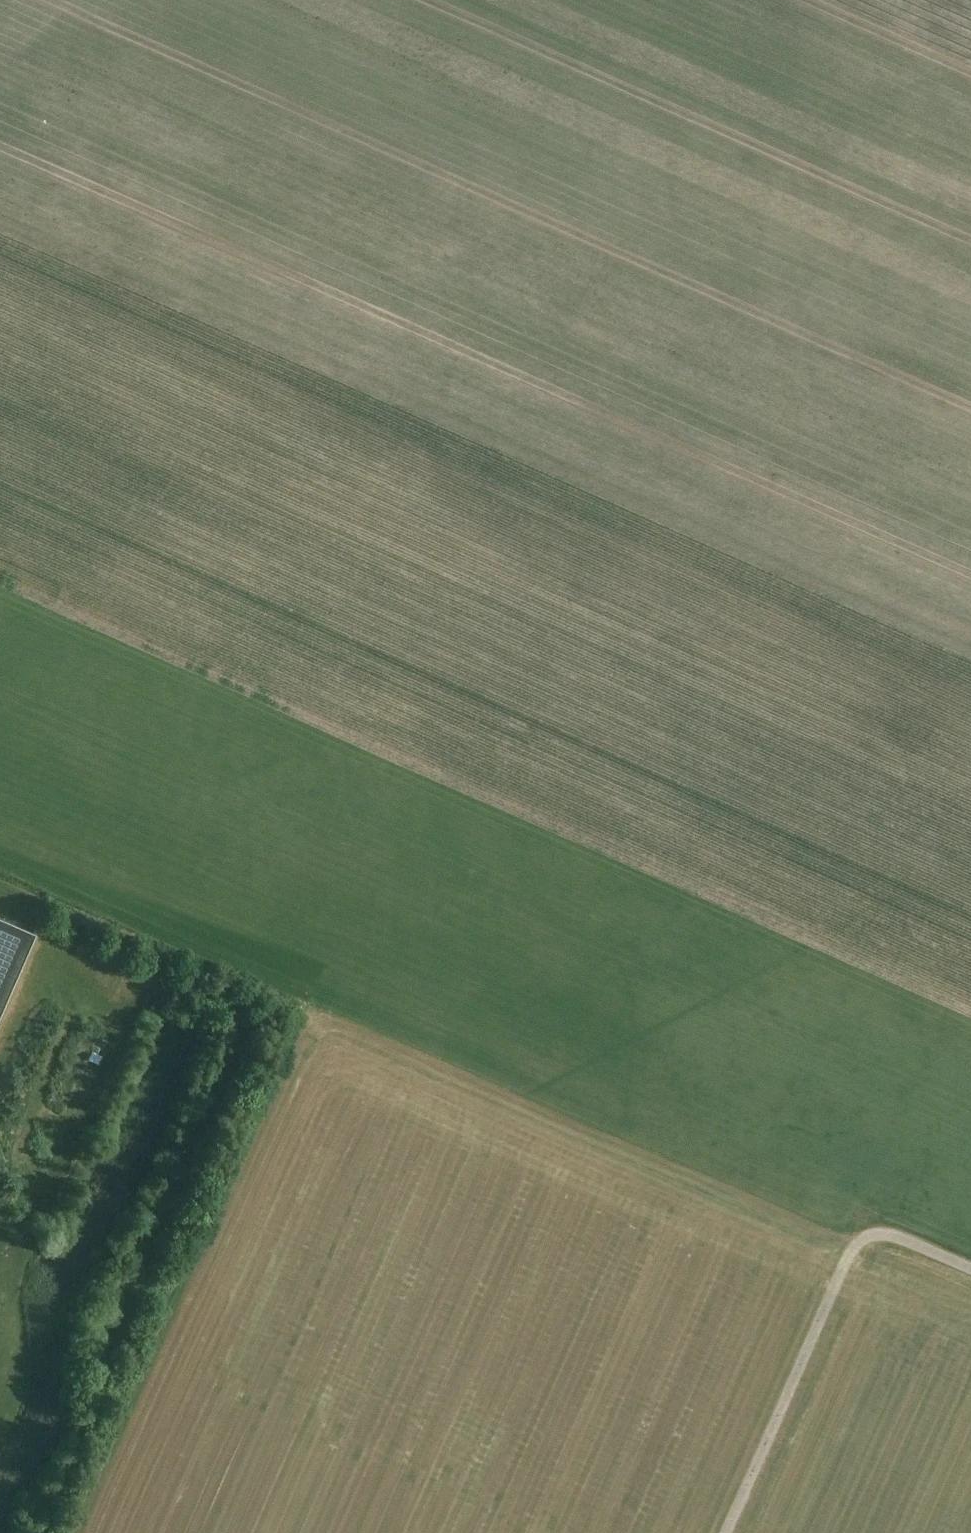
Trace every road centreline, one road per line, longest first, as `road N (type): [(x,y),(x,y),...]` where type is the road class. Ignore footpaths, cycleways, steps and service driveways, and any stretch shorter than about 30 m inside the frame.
road 1 (track): [(970,1270),(888,1234),(869,1236),(848,1256),(727,1532)]

